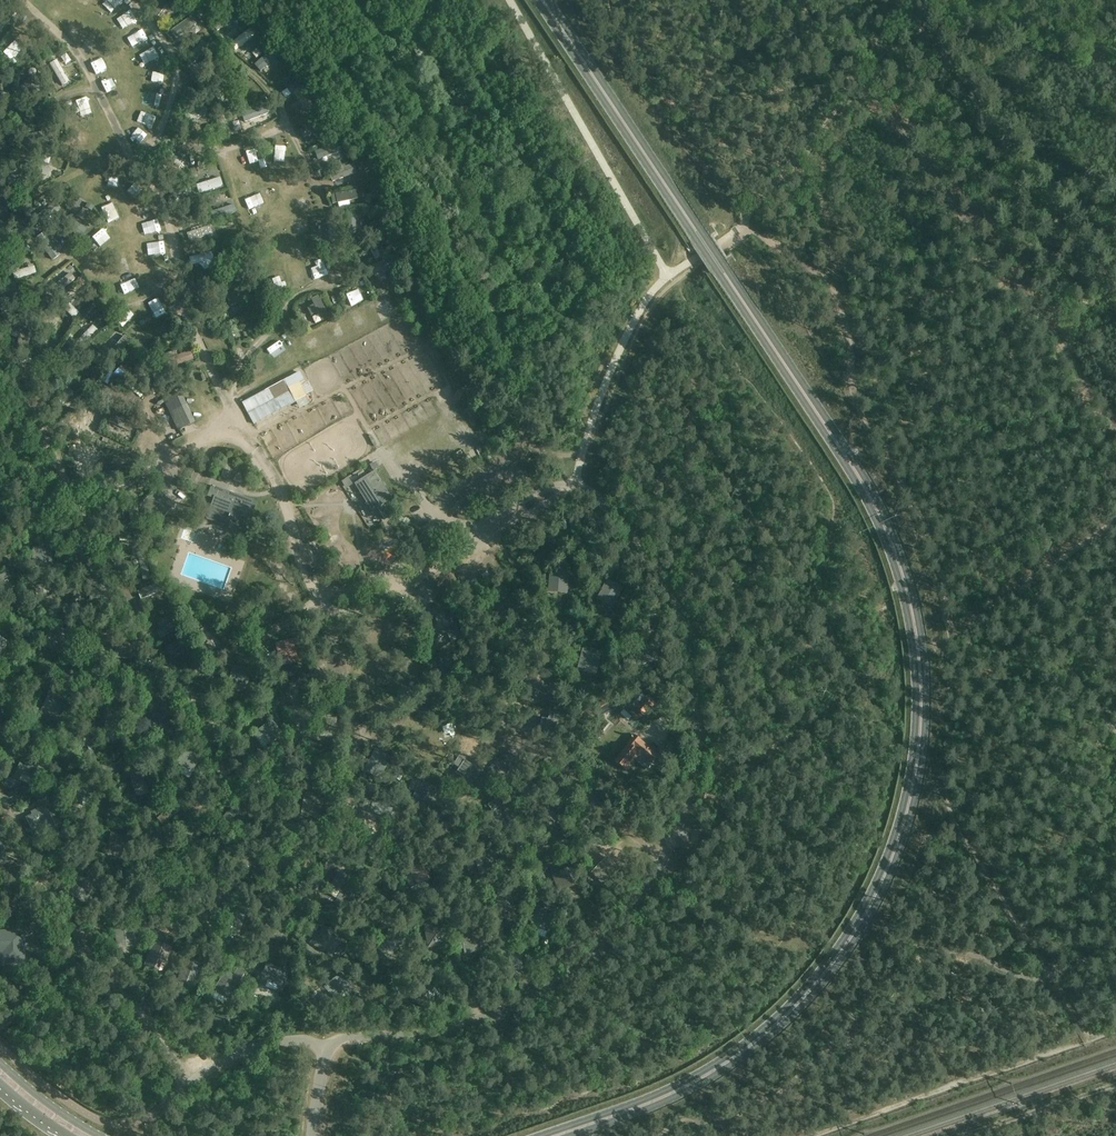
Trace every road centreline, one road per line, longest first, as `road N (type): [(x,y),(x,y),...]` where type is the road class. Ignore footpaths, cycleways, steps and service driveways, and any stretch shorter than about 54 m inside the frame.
road 1 (primary): [(554,1135),(709,1073),(779,1022),(830,967),(875,894),(902,829),(918,755),(921,683),(903,577),(865,488),(542,0)]
road 2 (residential): [(325,1046),(452,1027),(542,992),(608,942),(666,853),(697,747),(687,632),(653,563),(609,508),(566,488)]
road 3 (track): [(1115,418),(861,78)]
road 4 (track): [(812,1135),(1115,1030)]
road 5 (track): [(583,450),(654,305),(740,238),(744,220)]
road 6 (track): [(1088,1039),(950,815)]
road 7 (track): [(861,78),(744,220)]
road 8 (residential): [(171,1098),(249,1049),(300,1039),(325,1046)]
road 9 (track): [(966,1135),(1115,1085)]
road 10 (primary): [(100,1135),(0,1062)]
road 11 (track): [(1013,592),(1115,522)]

